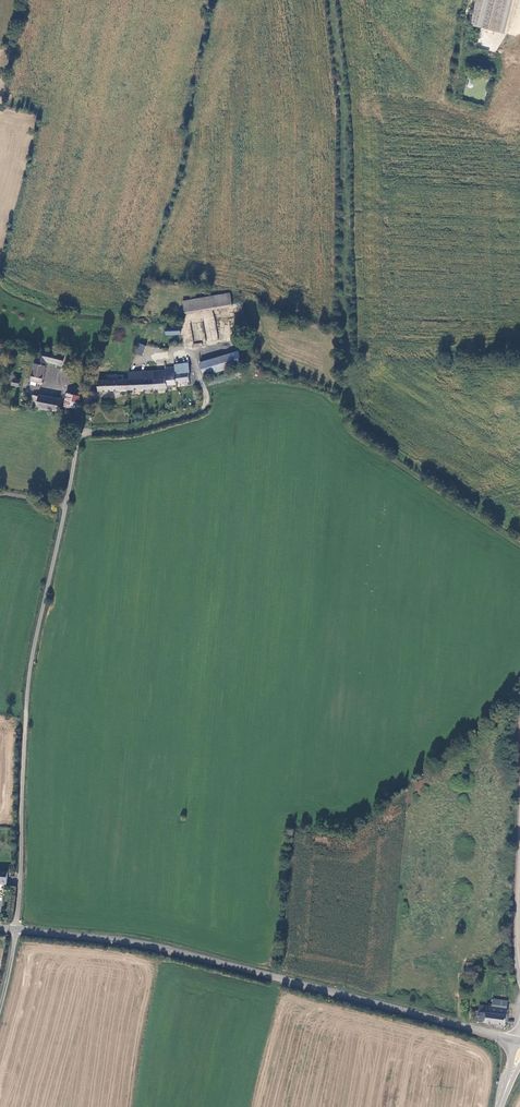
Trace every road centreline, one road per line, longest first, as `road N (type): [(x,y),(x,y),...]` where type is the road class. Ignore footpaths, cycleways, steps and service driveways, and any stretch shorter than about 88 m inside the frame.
road 1 (tertiary): [(16,929),(151,946),(519,1041)]
road 2 (unclassified): [(16,929),(27,697),(65,503)]
road 3 (track): [(333,0),(344,102),(349,354),(340,409)]
road 4 (track): [(519,544),(360,439),(333,400),(269,380),(204,389)]
road 5 (unclassified): [(80,433),(127,433),(195,414),(206,403),(204,389)]

